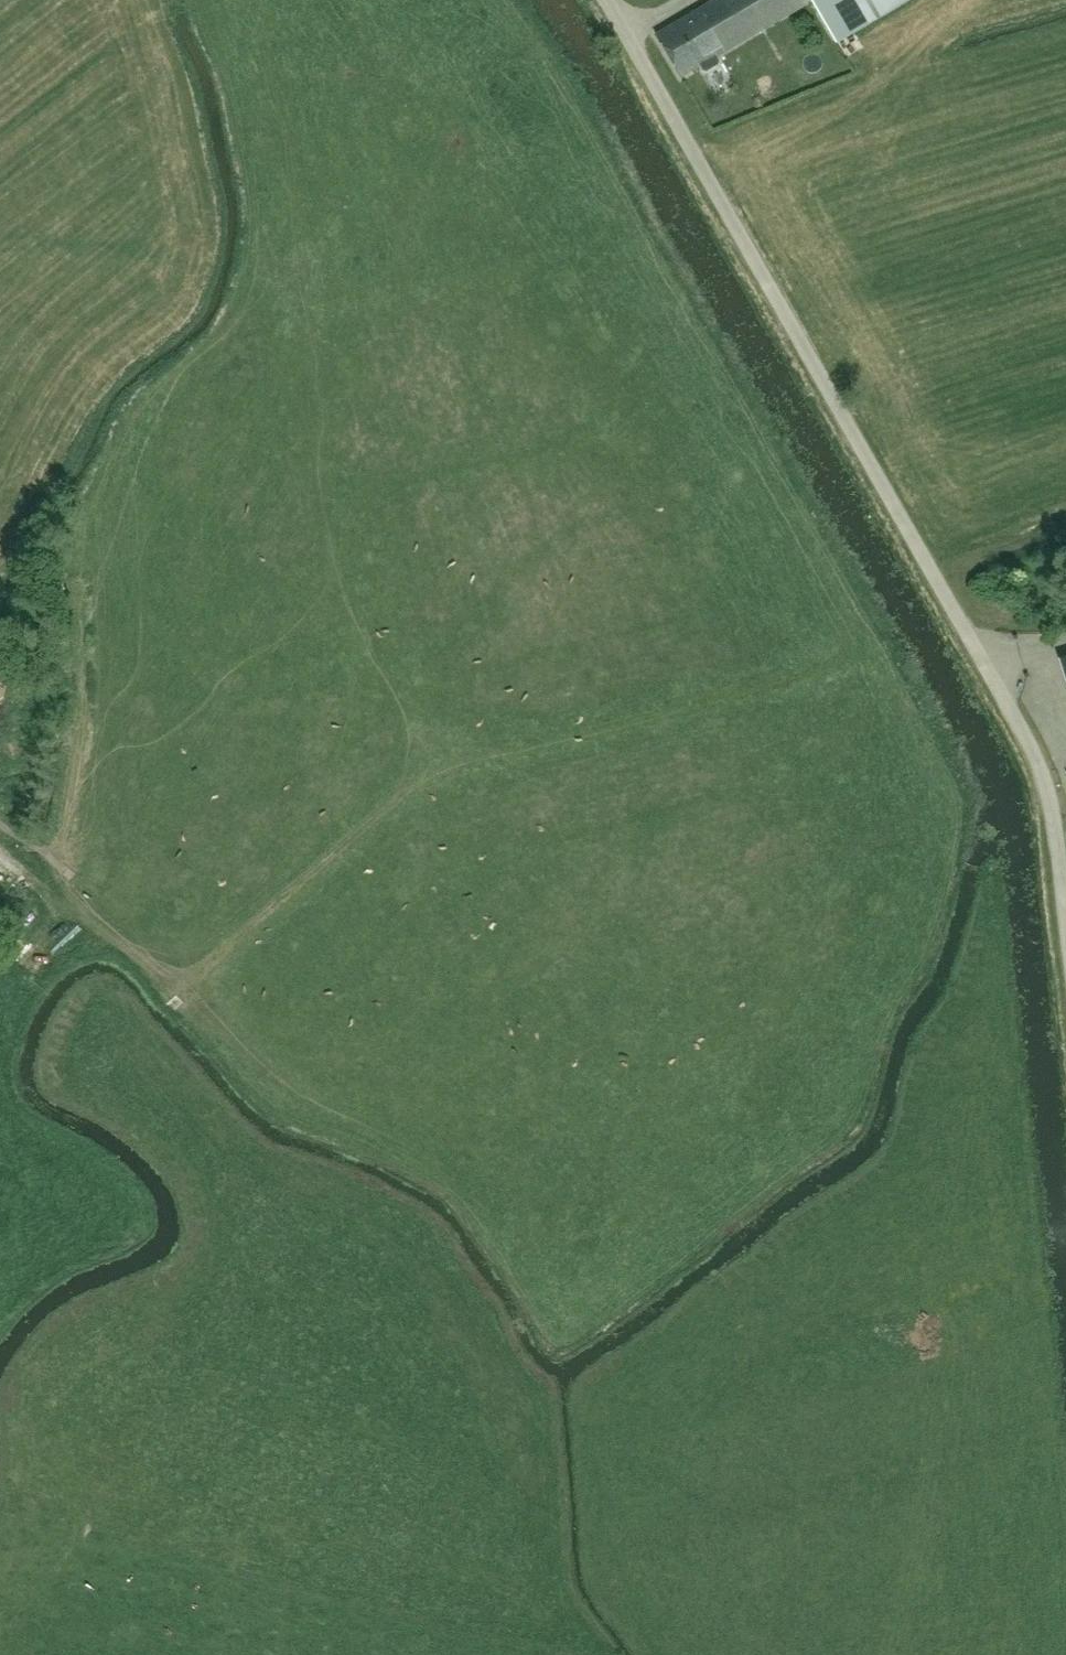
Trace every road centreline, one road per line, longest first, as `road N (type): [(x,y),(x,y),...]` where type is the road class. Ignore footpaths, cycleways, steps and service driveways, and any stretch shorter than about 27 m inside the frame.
road 1 (unclassified): [(1065,946),(1050,822),(1028,751),(857,437),(598,0)]

